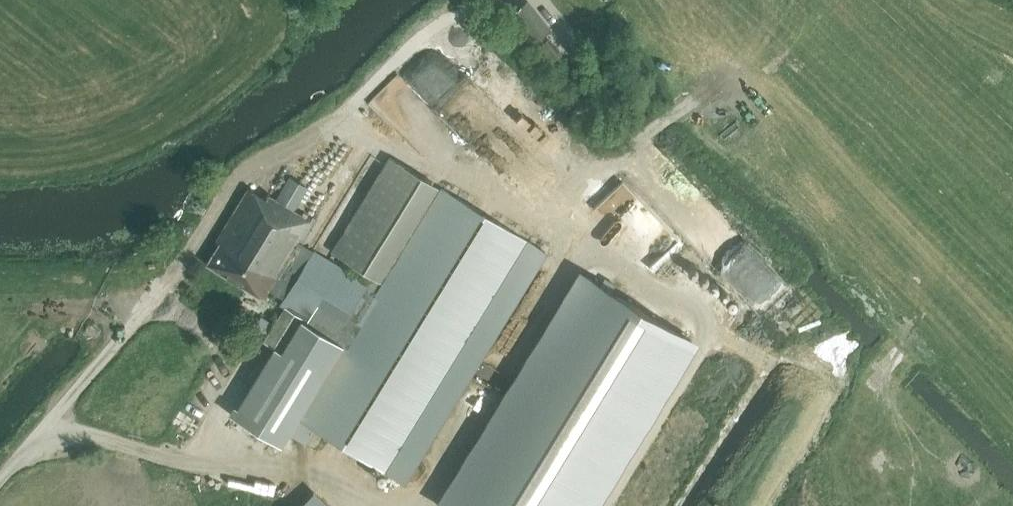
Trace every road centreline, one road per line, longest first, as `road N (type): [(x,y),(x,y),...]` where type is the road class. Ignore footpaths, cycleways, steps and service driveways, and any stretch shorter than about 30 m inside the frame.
road 1 (unclassified): [(0,477),(125,334)]
road 2 (track): [(362,505),(314,476),(208,437)]

